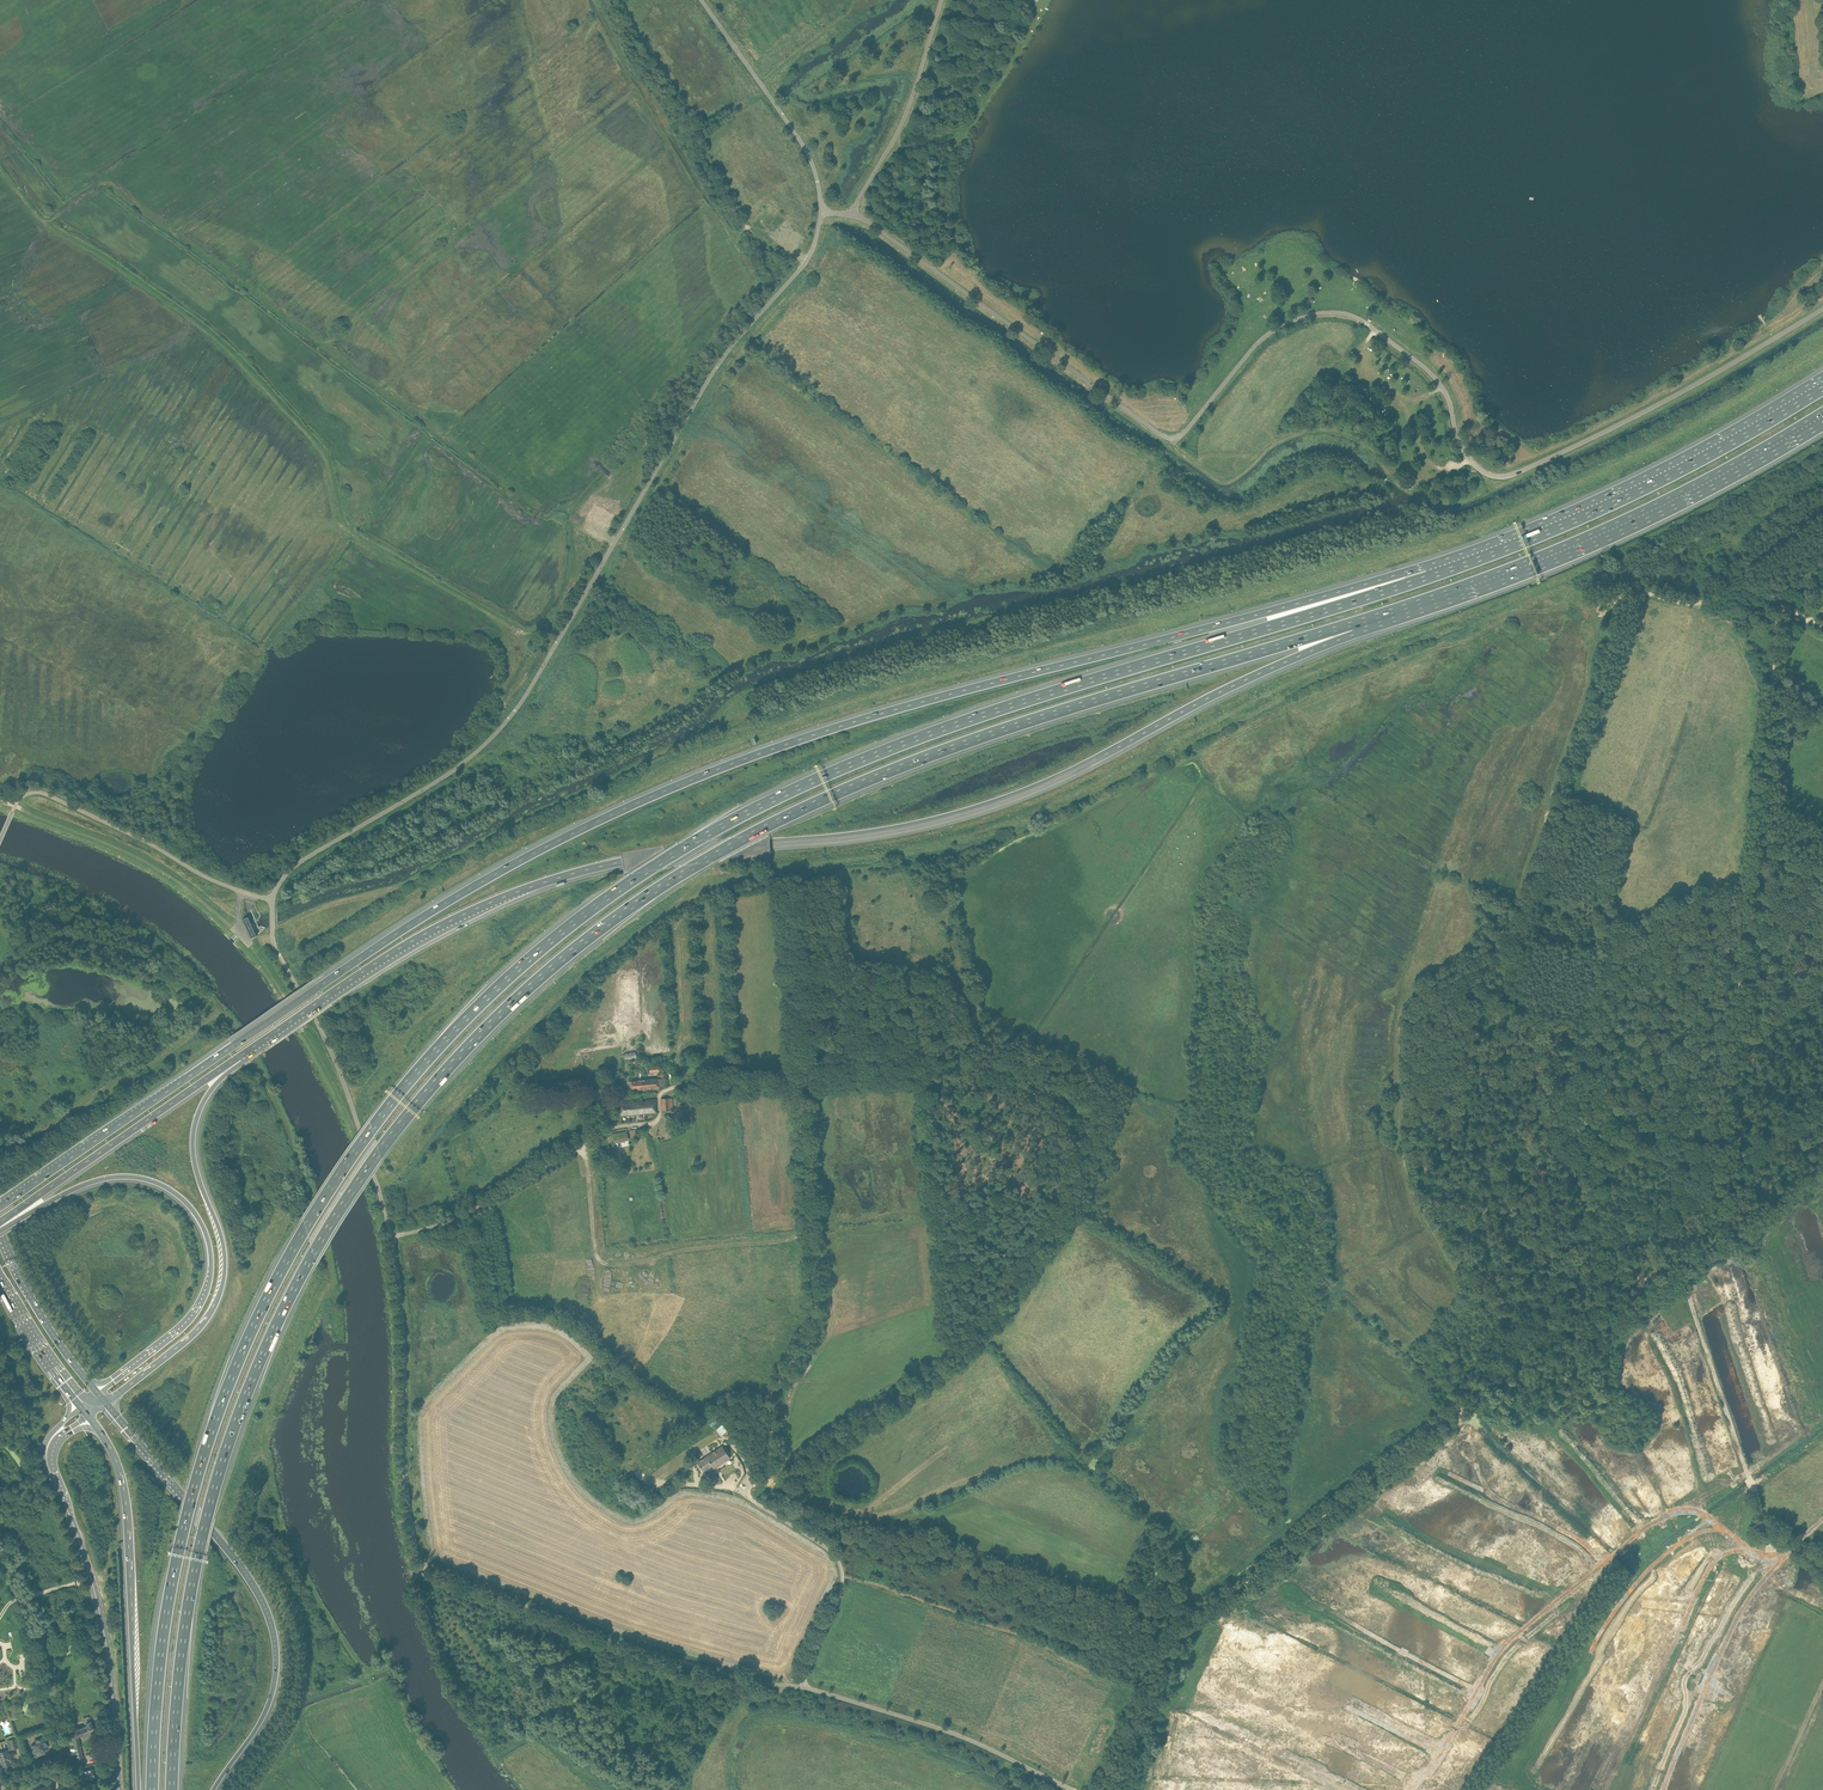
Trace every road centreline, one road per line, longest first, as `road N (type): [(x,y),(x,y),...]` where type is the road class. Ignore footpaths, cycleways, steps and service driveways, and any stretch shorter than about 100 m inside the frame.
road 1 (motorway): [(1428,572),(974,718),(805,784),(646,870),(504,980),(411,1077),(353,1155),(288,1258),(232,1373),(174,1569),(152,1789)]
road 2 (motorway): [(172,1789),(194,1573),(252,1380),(313,1252),(361,1177),(492,1023),(650,894),(813,804),(1018,724),(1353,624)]
road 3 (motorway): [(1428,572),(884,712),(653,795),(445,903),(0,1206)]
road 4 (unclassified): [(850,215),(1170,439),(1271,332),(1319,313),(1354,316),(1434,377),(1460,445),(1495,476),(1660,403),(1822,309)]
road 5 (motorway): [(239,1056),(413,940),(526,888),(658,855),(882,831),(988,805),(1061,776),(1353,624)]
road 6 (track): [(0,1149),(44,1133),(217,1015),(235,1025),(287,1127),(329,1265),(329,1283),(262,1433),(275,1508),(301,1577)]
road 7 (unclassified): [(803,1687),(748,1681),(623,1644),(424,1564),(404,1469),(404,1340),(390,1237)]
road 8 (unclassified): [(796,1079),(776,882),(902,866),(1057,824),(1184,758)]
road 9 (motorway): [(1353,624),(1633,522),(1822,417)]
road 10 (unclassified): [(390,1237),(451,1220),(621,1123),(658,1119),(657,1088),(796,1079)]
road 11 (motorway): [(213,1789),(267,1707),(276,1670),(273,1628),(239,1564),(105,1403)]
road 12 (motorway): [(0,1227),(118,1176),(166,1187),(203,1225),(211,1271),(201,1305),(99,1394)]
road 13 (motorway): [(1822,383),(1668,472),(1428,572)]
road 14 (motorway): [(105,1403),(189,1338),(222,1287),(224,1247),(192,1139),(205,1099),(239,1056)]
road 15 (motorway): [(88,1416),(113,1454),(125,1501),(139,1789)]
road 16 (tertiary): [(119,1789),(95,1594),(47,1464),(54,1435)]
road 17 (track): [(1686,1291),(1766,1522),(1822,1570)]
road 18 (motorway): [(0,1222),(239,1056)]
road 19 (unclassified): [(1073,1789),(954,1733),(803,1687)]
road 20 (unclassified): [(803,1687),(841,1589),(841,1566),(743,1489)]
road 21 (unclassified): [(796,1079),(1013,1063),(1037,1048)]
road 22 (primary): [(99,1394),(53,1334),(0,1230)]
road 23 (track): [(1776,604),(1738,589),(1697,603),(1635,594),(1610,600)]
road 24 (primary): [(0,1283),(81,1407)]

